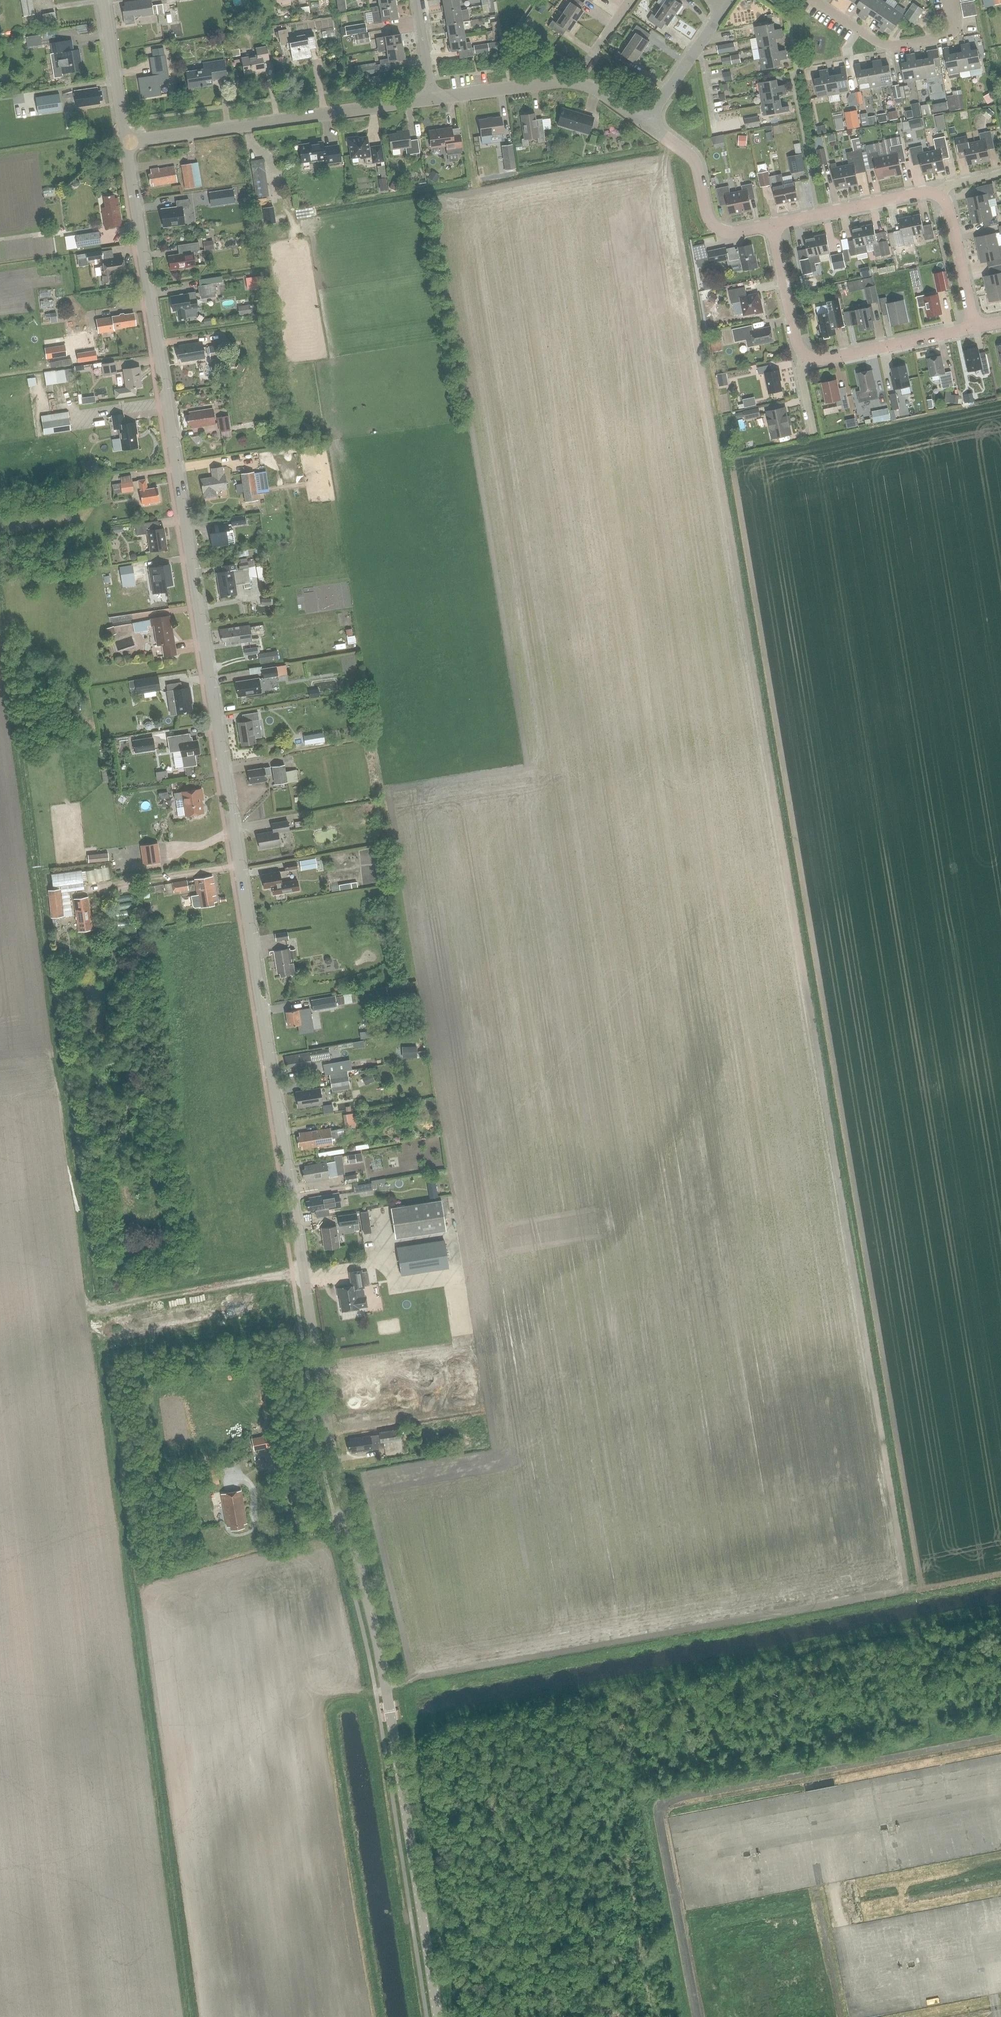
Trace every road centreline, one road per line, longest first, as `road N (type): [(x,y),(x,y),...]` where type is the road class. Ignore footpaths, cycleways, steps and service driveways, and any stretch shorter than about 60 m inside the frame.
road 1 (residential): [(390,1713),(334,1461),(125,144)]
road 2 (residential): [(435,101),(125,144)]
road 3 (unclassified): [(436,2016),(390,1713)]
road 4 (residential): [(644,121),(572,80),(435,101)]
road 5 (residential): [(644,121),(698,167),(716,231),(772,226)]
road 6 (residential): [(952,0),(951,36),(895,46),(815,0)]
road 7 (residential): [(799,364),(972,328)]
road 8 (residential): [(772,226),(940,196)]
road 9 (unclassified): [(125,144),(103,0)]
road 10 (residential): [(799,364),(772,226)]
road 11 (unclassified): [(644,121),(726,8)]
road 12 (residential): [(940,196),(972,328)]

